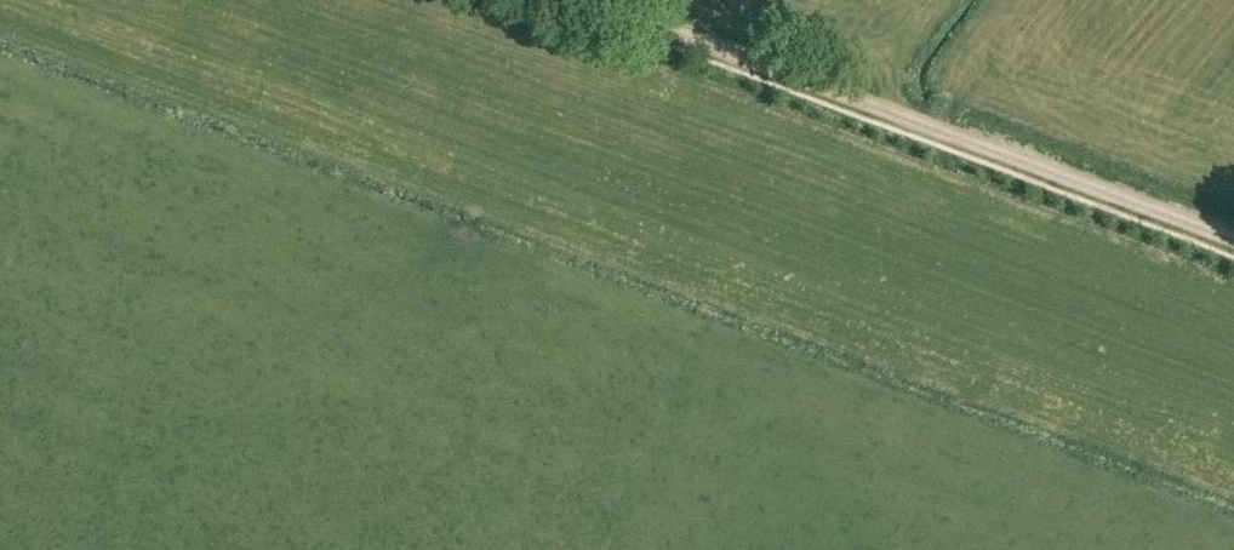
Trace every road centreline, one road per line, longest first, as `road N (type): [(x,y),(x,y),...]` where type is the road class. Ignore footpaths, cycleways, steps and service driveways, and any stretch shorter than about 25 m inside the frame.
road 1 (track): [(1233,246),(569,0)]

